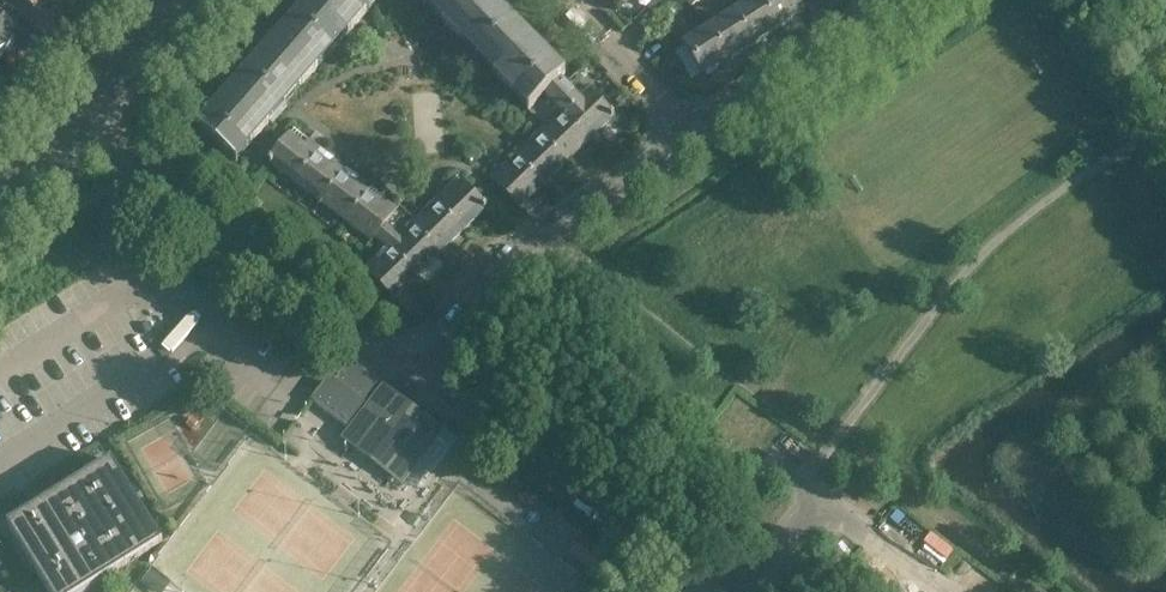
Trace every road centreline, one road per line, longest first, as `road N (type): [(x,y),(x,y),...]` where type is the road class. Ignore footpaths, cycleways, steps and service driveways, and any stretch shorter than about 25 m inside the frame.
road 1 (residential): [(419,377),(109,137)]
road 2 (residential): [(720,591),(419,377)]
road 3 (residential): [(419,377),(507,271),(688,139)]
road 4 (residential): [(688,139),(910,0)]
road 5 (residential): [(688,139),(659,91),(570,0)]
road 6 (tertiary): [(88,116),(184,0)]

